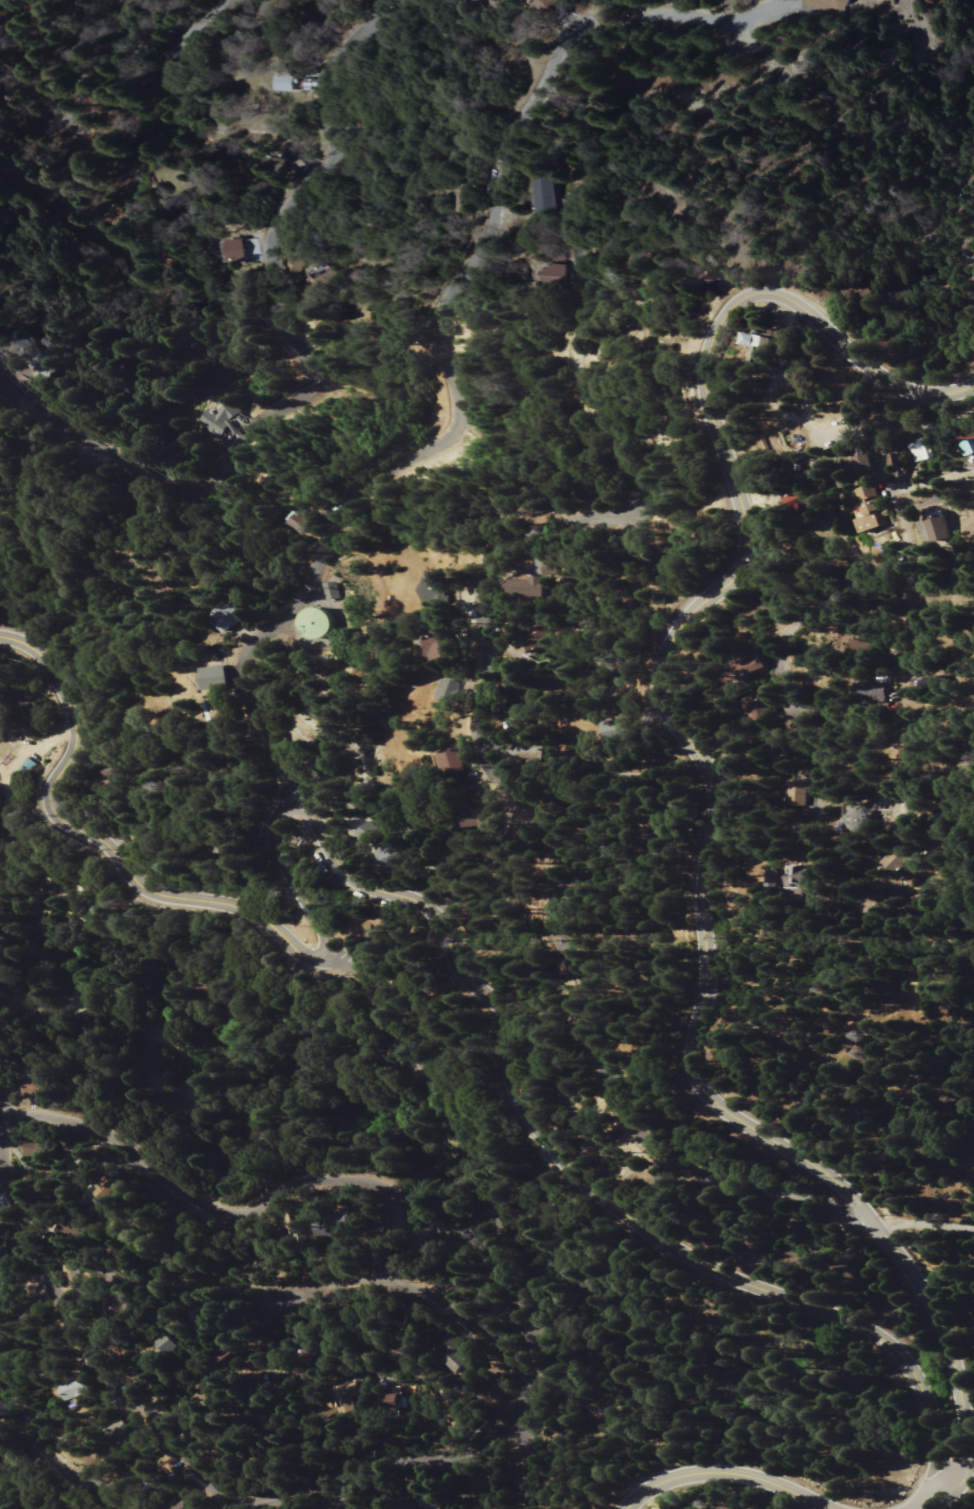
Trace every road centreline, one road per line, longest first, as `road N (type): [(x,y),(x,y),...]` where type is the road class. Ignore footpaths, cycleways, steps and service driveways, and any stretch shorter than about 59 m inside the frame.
road 1 (residential): [(973,385),(916,393),(880,377),(772,294),(753,295),(726,313),(703,373),(748,559),(668,645),(660,686),(682,738),(711,769),(716,808),(705,860),(696,1055),(710,1097),(829,1174),(928,1295),(947,1342),(964,1438),(960,1470),(920,1508)]
road 2 (residential): [(304,806),(250,699),(244,658),(301,606),(347,504),(445,441),(458,424),(462,398),(444,334),(491,233),(502,166),(525,109),(561,45),(578,25),(605,14),(748,17),(882,0)]
road 3 (residential): [(637,511),(529,535),(479,562),(492,766),(559,860),(620,1111),(668,1161),(871,1221)]
road 4 (residential): [(304,806),(347,884),(383,898),(426,897),(449,922),(477,978),(504,1007),(510,1074),(524,1115),(583,1192),(693,1263),(872,1336),(910,1370),(934,1409),(946,1445),(945,1490)]
road 5 (residential): [(321,949),(369,979),(466,1150),(484,1213),(460,1228),(408,1211),(375,1175),(328,1171),(245,1210),(203,1205),(126,1144),(59,1116),(13,1112)]
road 6 (residential): [(0,364),(84,442),(153,471),(217,484),(238,469),(239,441),(312,381),(304,321),(268,271),(265,239),(325,159),(322,83),(380,0)]
road 7 (residential): [(13,1112),(3,1153),(29,1247),(194,1475),(224,1498),(274,1501),(361,1467),(447,1461),(524,1418)]
road 8 (residential): [(814,411),(836,511),(857,557),(839,597),(779,649),(820,771),(813,866),(831,890),(868,905)]
road 9 (residential): [(0,640),(26,647),(61,690),(70,744),(43,791),(53,822),(106,851),(141,893),(210,906),(321,949)]
road 10 (residential): [(523,1508),(524,1418),(510,1357),(471,1314),(403,1282),(346,1282),(273,1301)]
road 11 (residential): [(216,0),(179,43),(121,230),(104,234),(69,202),(0,162)]
road 12 (residential): [(902,814),(897,694),(914,580),(881,463),(881,430)]
road 13 (residential): [(637,511),(579,356),(573,196)]
road 14 (residential): [(845,1508),(746,1476),(697,1475),(647,1488),(630,1508)]
road 15 (residential): [(0,1348),(21,1413),(52,1458),(122,1508)]
road 16 (residential): [(88,0),(66,119),(54,122),(0,92)]
road 17 (residential): [(321,949),(284,867),(279,817),(304,806)]
road 18 (residential): [(819,432),(935,422),(973,402)]

